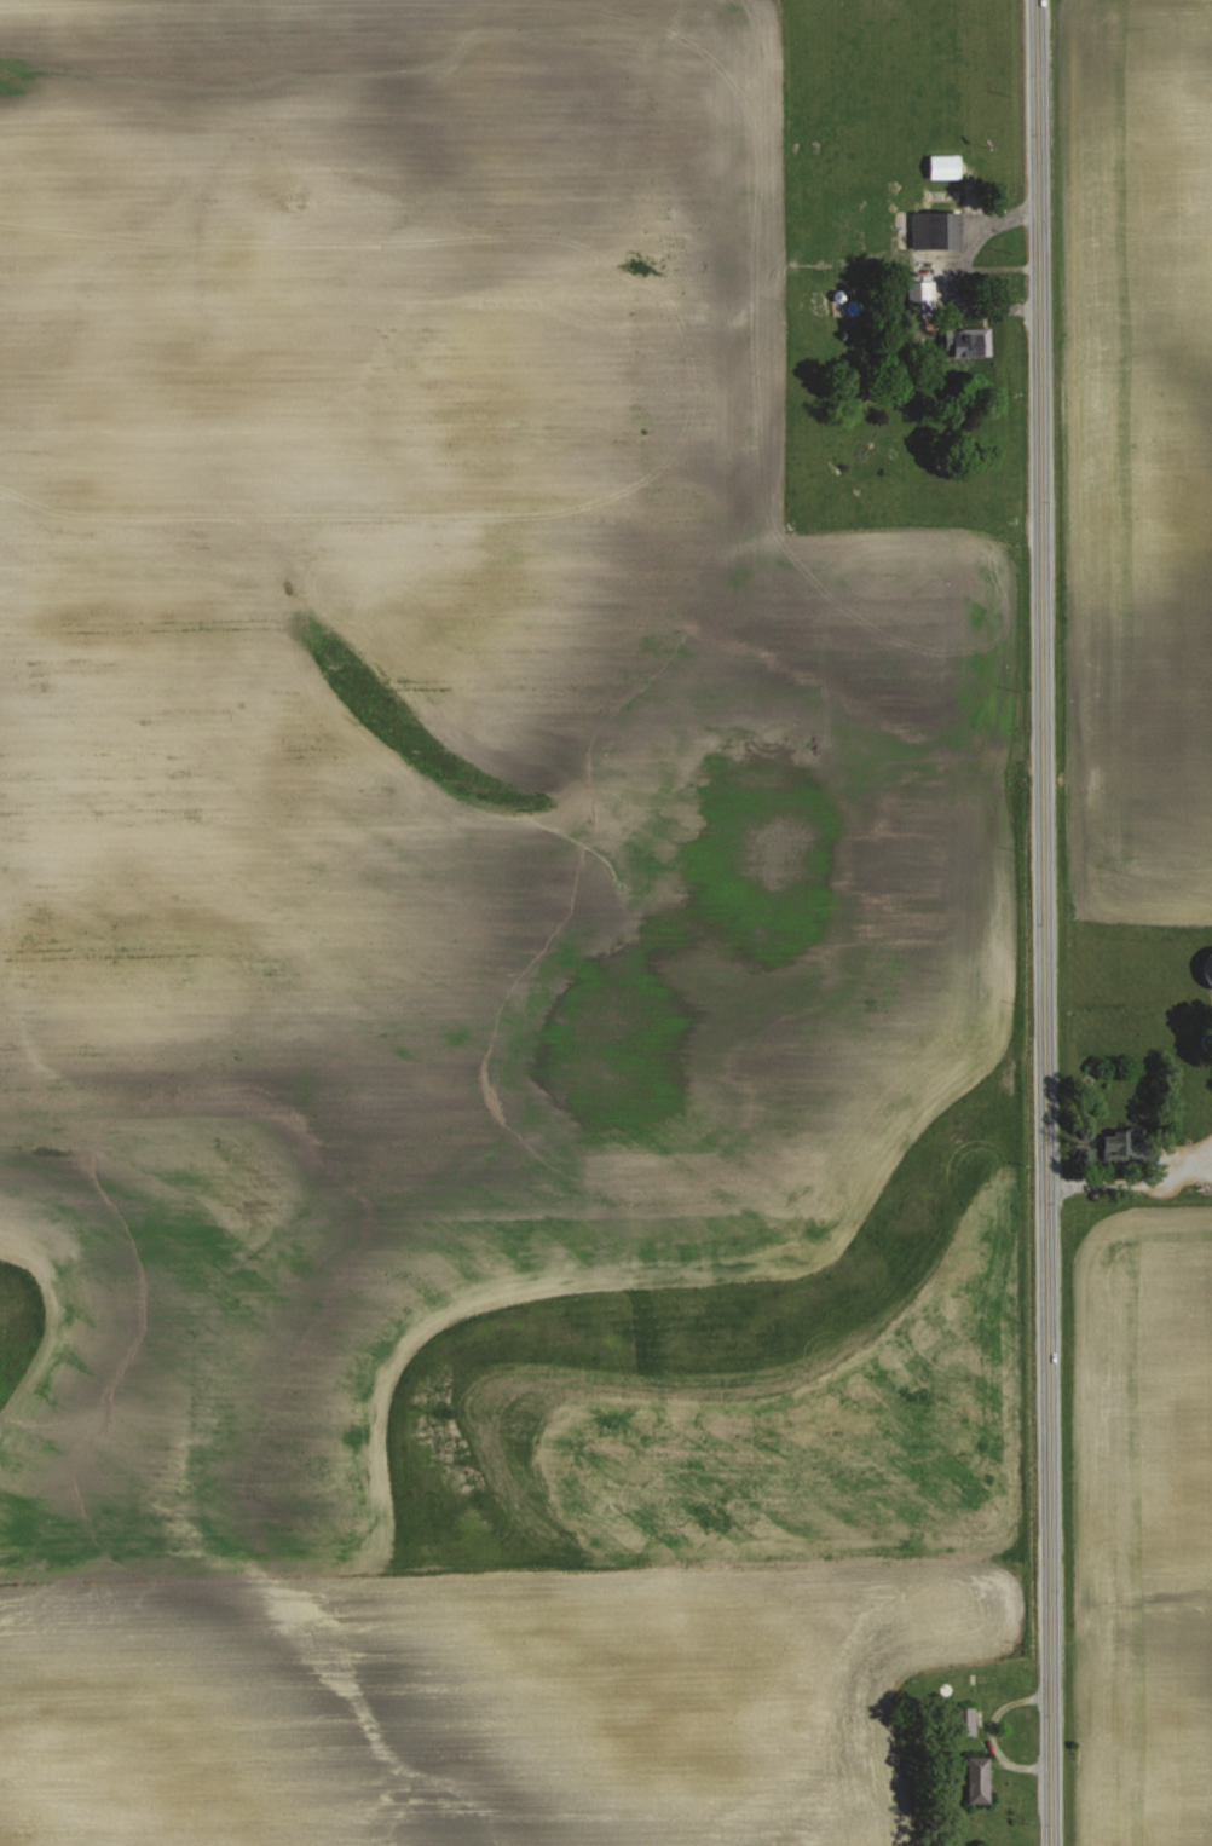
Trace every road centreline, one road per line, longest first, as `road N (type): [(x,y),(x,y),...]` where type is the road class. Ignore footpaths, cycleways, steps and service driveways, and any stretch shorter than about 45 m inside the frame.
road 1 (primary): [(1055,1845),(1041,0)]

